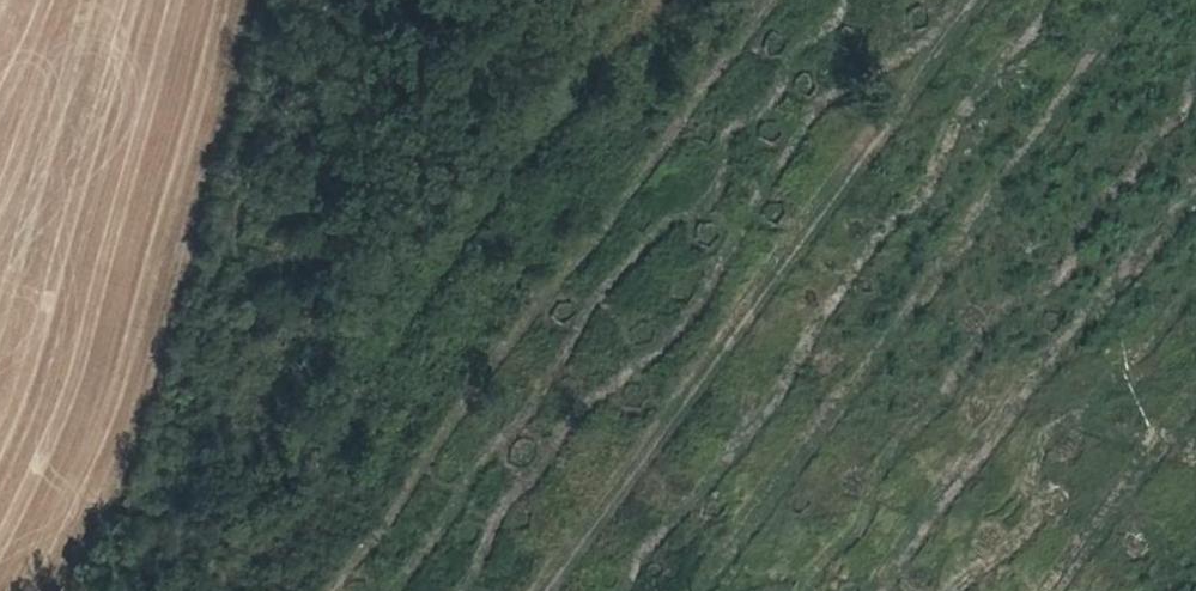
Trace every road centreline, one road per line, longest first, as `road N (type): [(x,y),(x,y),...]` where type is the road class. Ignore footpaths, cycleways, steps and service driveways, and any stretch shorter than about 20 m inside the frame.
road 1 (track): [(541,590),(968,0)]

